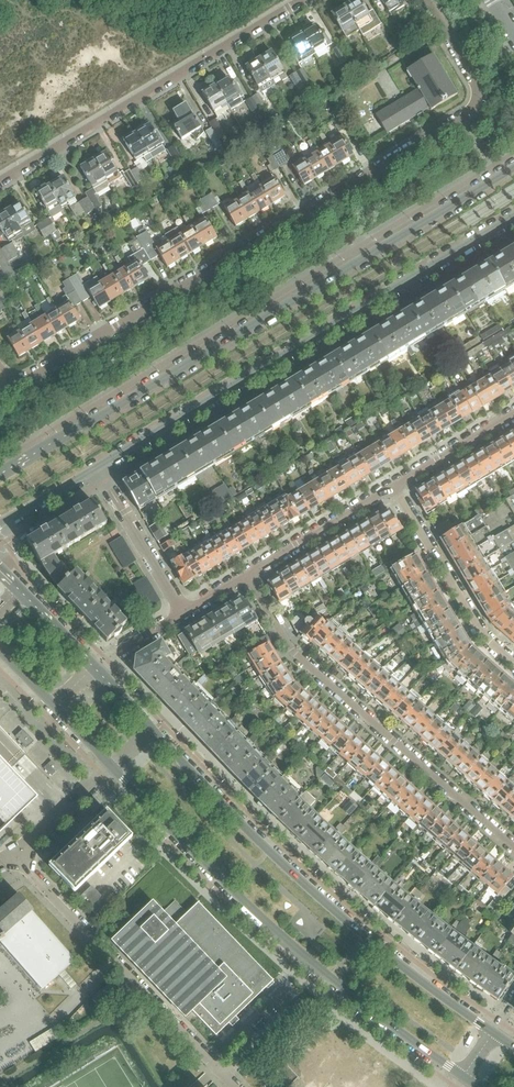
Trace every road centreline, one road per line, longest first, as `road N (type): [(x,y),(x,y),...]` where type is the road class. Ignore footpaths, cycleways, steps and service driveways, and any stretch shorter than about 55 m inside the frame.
road 1 (residential): [(14,387),(463,116),(476,89),(420,0)]
road 2 (tertiary): [(513,169),(0,474)]
road 3 (tertiary): [(98,467),(513,216)]
road 4 (tertiary): [(113,767),(333,980),(465,1077)]
road 5 (tertiary): [(494,1032),(365,938),(156,732)]
road 6 (residential): [(245,577),(291,651),(513,847)]
road 7 (residential): [(0,179),(298,0)]
road 8 (residential): [(234,1086),(18,856)]
road 9 (residential): [(513,663),(484,637),(392,488)]
road 10 (residential): [(245,577),(392,488)]
road 11 (residential): [(186,611),(98,467)]
road 12 (residential): [(392,488),(513,414)]
road 13 (tertiary): [(95,667),(0,571)]
road 14 (residential): [(18,856),(113,767)]

